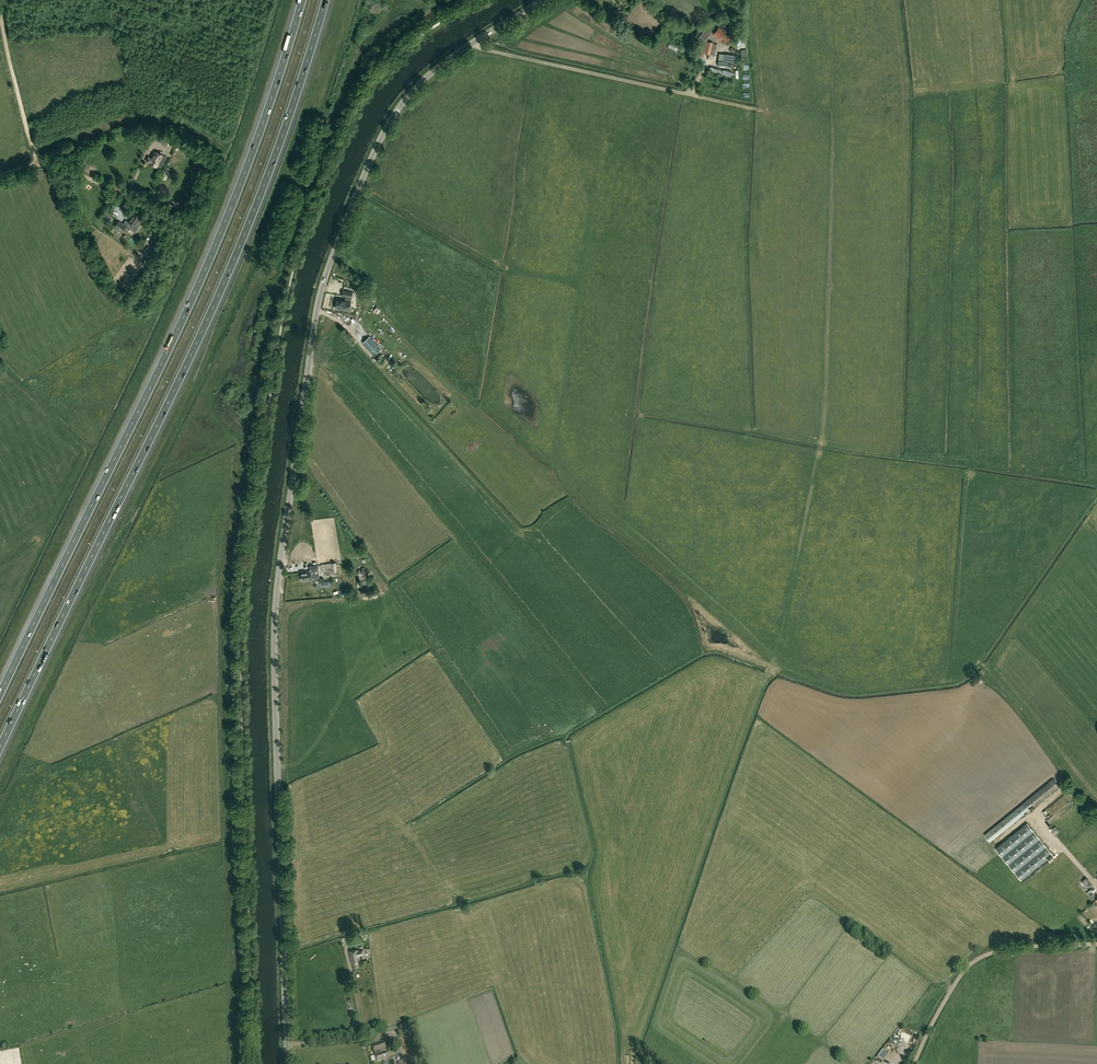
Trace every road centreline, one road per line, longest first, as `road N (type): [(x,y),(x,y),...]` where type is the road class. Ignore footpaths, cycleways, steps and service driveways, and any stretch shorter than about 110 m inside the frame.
road 1 (tertiary): [(288,1063),(274,624),(319,299),(367,170),(404,100),(447,59),(543,0)]
road 2 (motorway): [(0,750),(226,279),(326,0)]
road 3 (motorway): [(301,0),(205,269),(0,694)]
road 4 (track): [(0,174),(64,168),(184,227),(187,240),(157,309)]
road 5 (track): [(913,1063),(937,1013),(976,960),(1015,948),(1096,944)]

